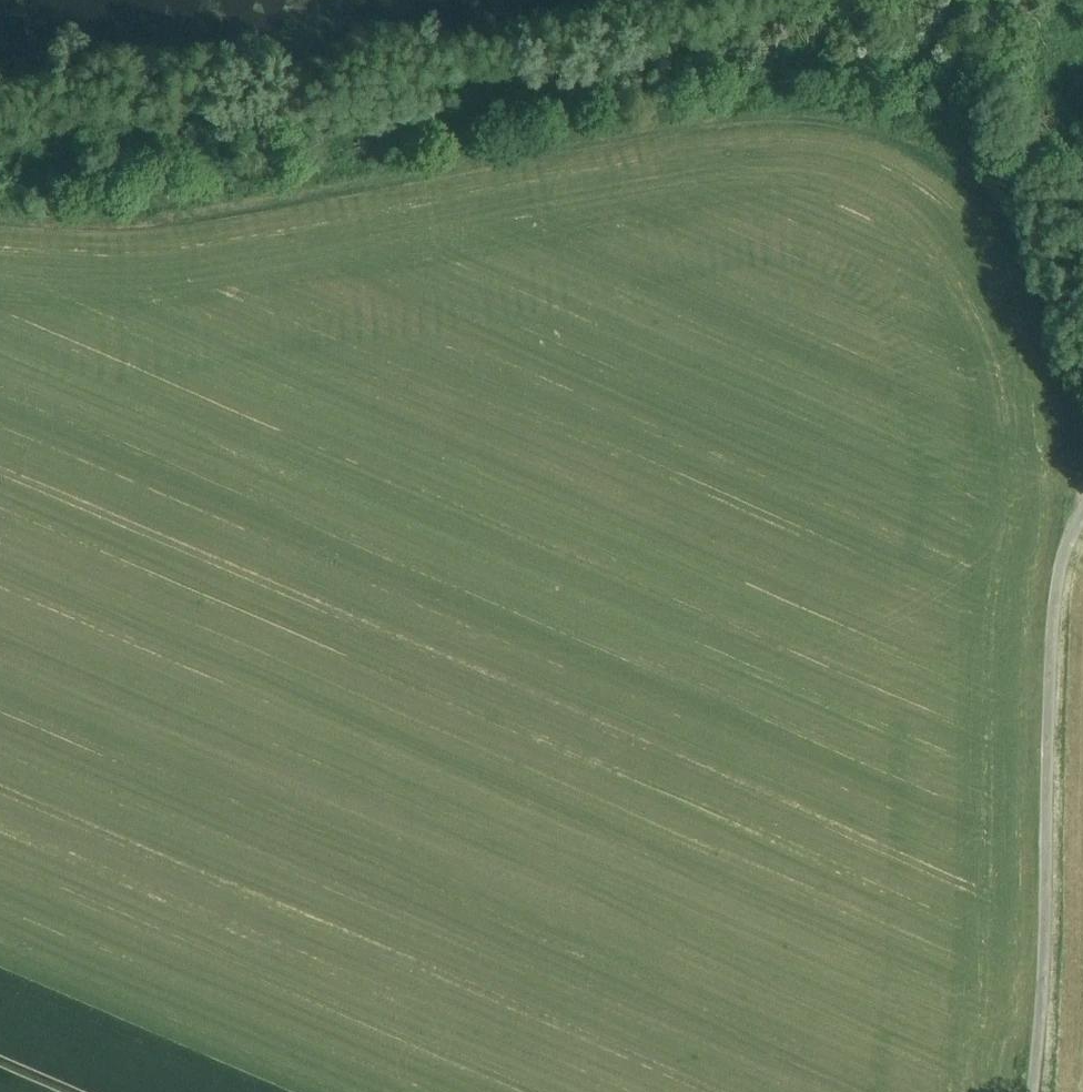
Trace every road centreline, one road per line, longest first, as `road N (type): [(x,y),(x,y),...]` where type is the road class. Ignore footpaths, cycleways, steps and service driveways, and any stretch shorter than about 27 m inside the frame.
road 1 (track): [(1030,1091),(1043,959),(1051,607),(1082,516)]

